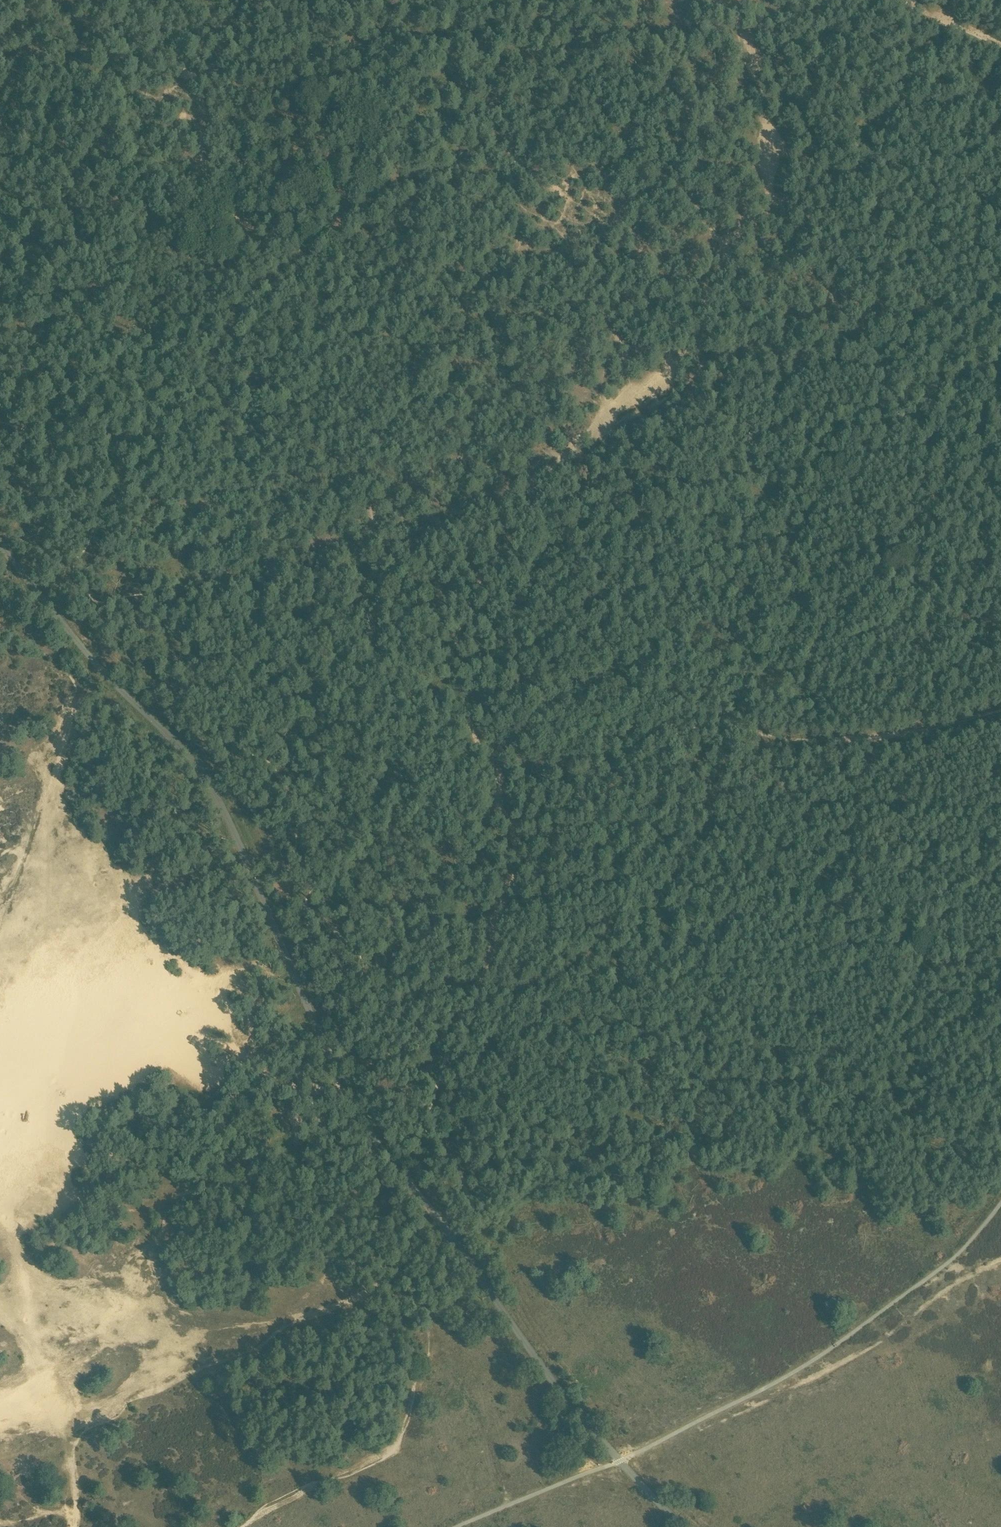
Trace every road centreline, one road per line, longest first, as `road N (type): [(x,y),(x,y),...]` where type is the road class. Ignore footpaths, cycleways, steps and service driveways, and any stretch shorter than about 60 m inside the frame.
road 1 (track): [(1000,708),(837,741),(773,738),(734,727),(679,732),(652,762),(559,826),(521,866),(501,903),(497,961),(466,1007),(426,1122)]
road 2 (track): [(404,1273),(433,1354),(389,1450),(245,1526)]

